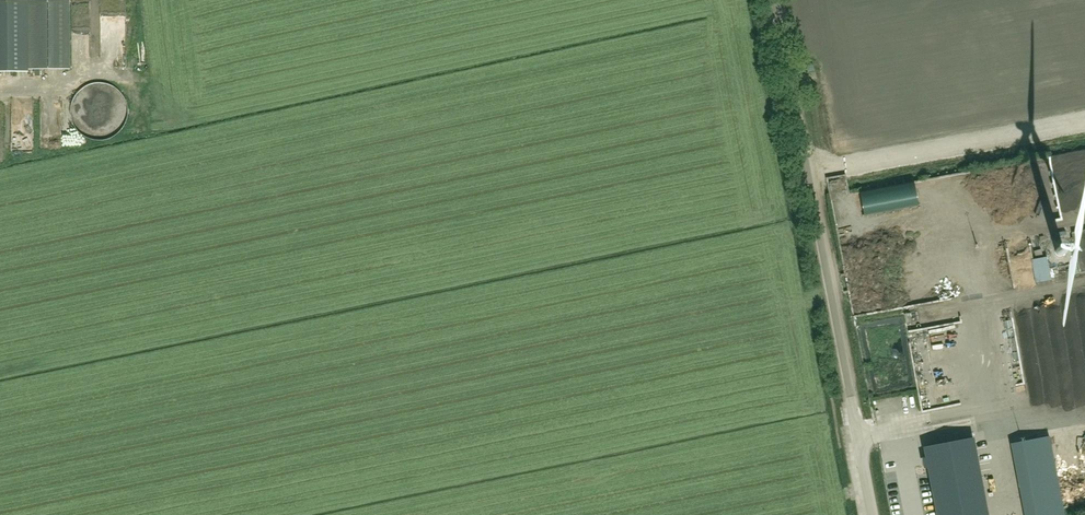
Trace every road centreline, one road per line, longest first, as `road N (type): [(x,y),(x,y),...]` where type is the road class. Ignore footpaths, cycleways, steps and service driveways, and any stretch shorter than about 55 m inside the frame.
road 1 (unclassified): [(875,514),(775,0)]

